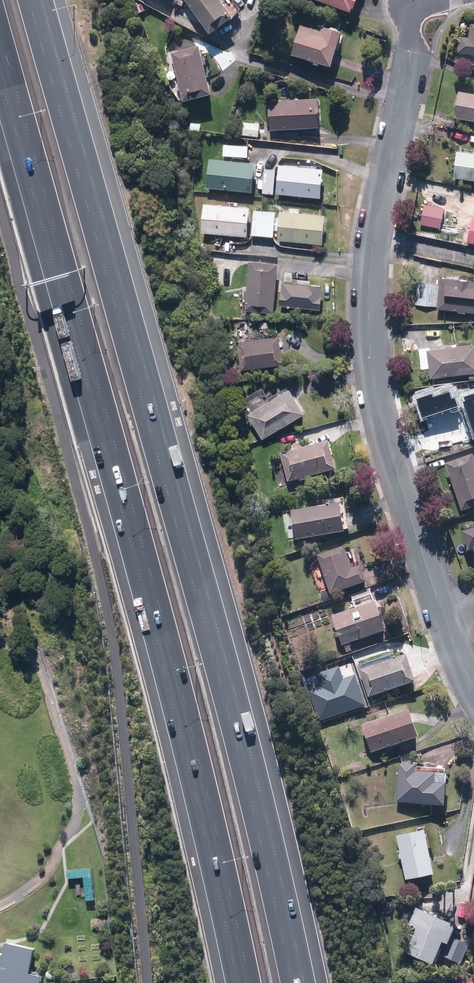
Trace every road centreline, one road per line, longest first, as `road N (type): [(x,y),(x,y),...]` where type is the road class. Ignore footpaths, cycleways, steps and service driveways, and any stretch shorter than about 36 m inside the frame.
road 1 (motorway): [(35,0),(192,536),(296,982)]
road 2 (motorway): [(250,982),(194,724),(0,27)]
road 3 (residential): [(446,619),(376,400),(369,316),(416,4)]

